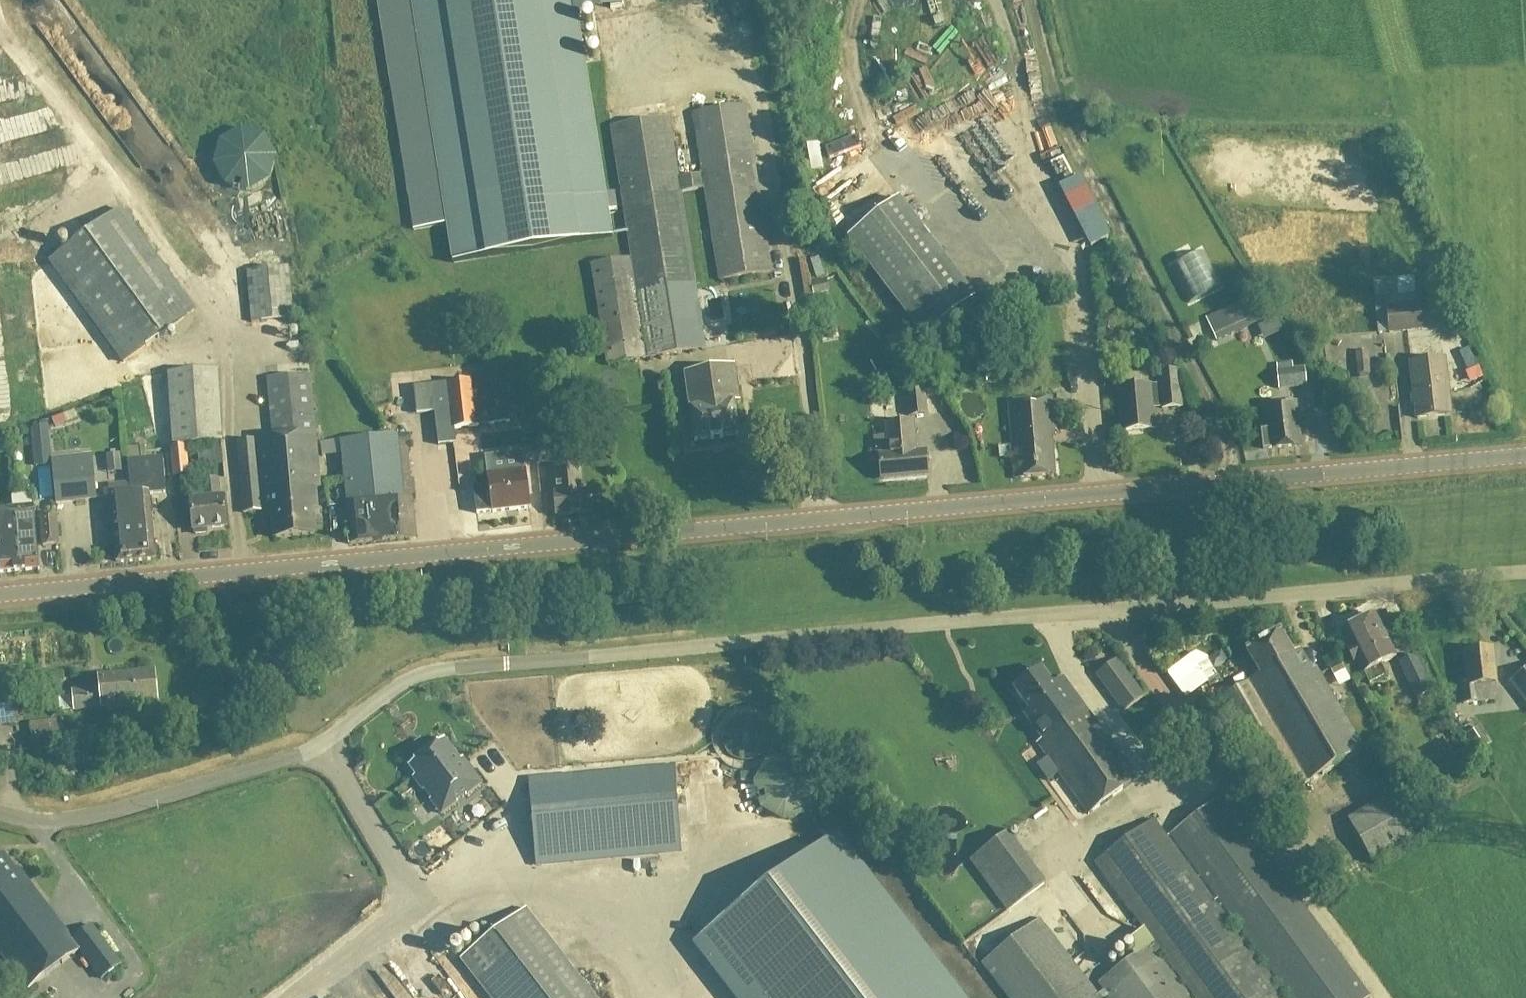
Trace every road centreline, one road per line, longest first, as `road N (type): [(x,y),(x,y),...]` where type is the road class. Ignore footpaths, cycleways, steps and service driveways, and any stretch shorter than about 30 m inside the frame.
road 1 (unclassified): [(0,812),(84,818),(201,784),(323,745),(438,672),(1525,580)]
road 2 (tertiary): [(0,598),(1525,456)]
road 3 (track): [(0,31),(219,333)]

